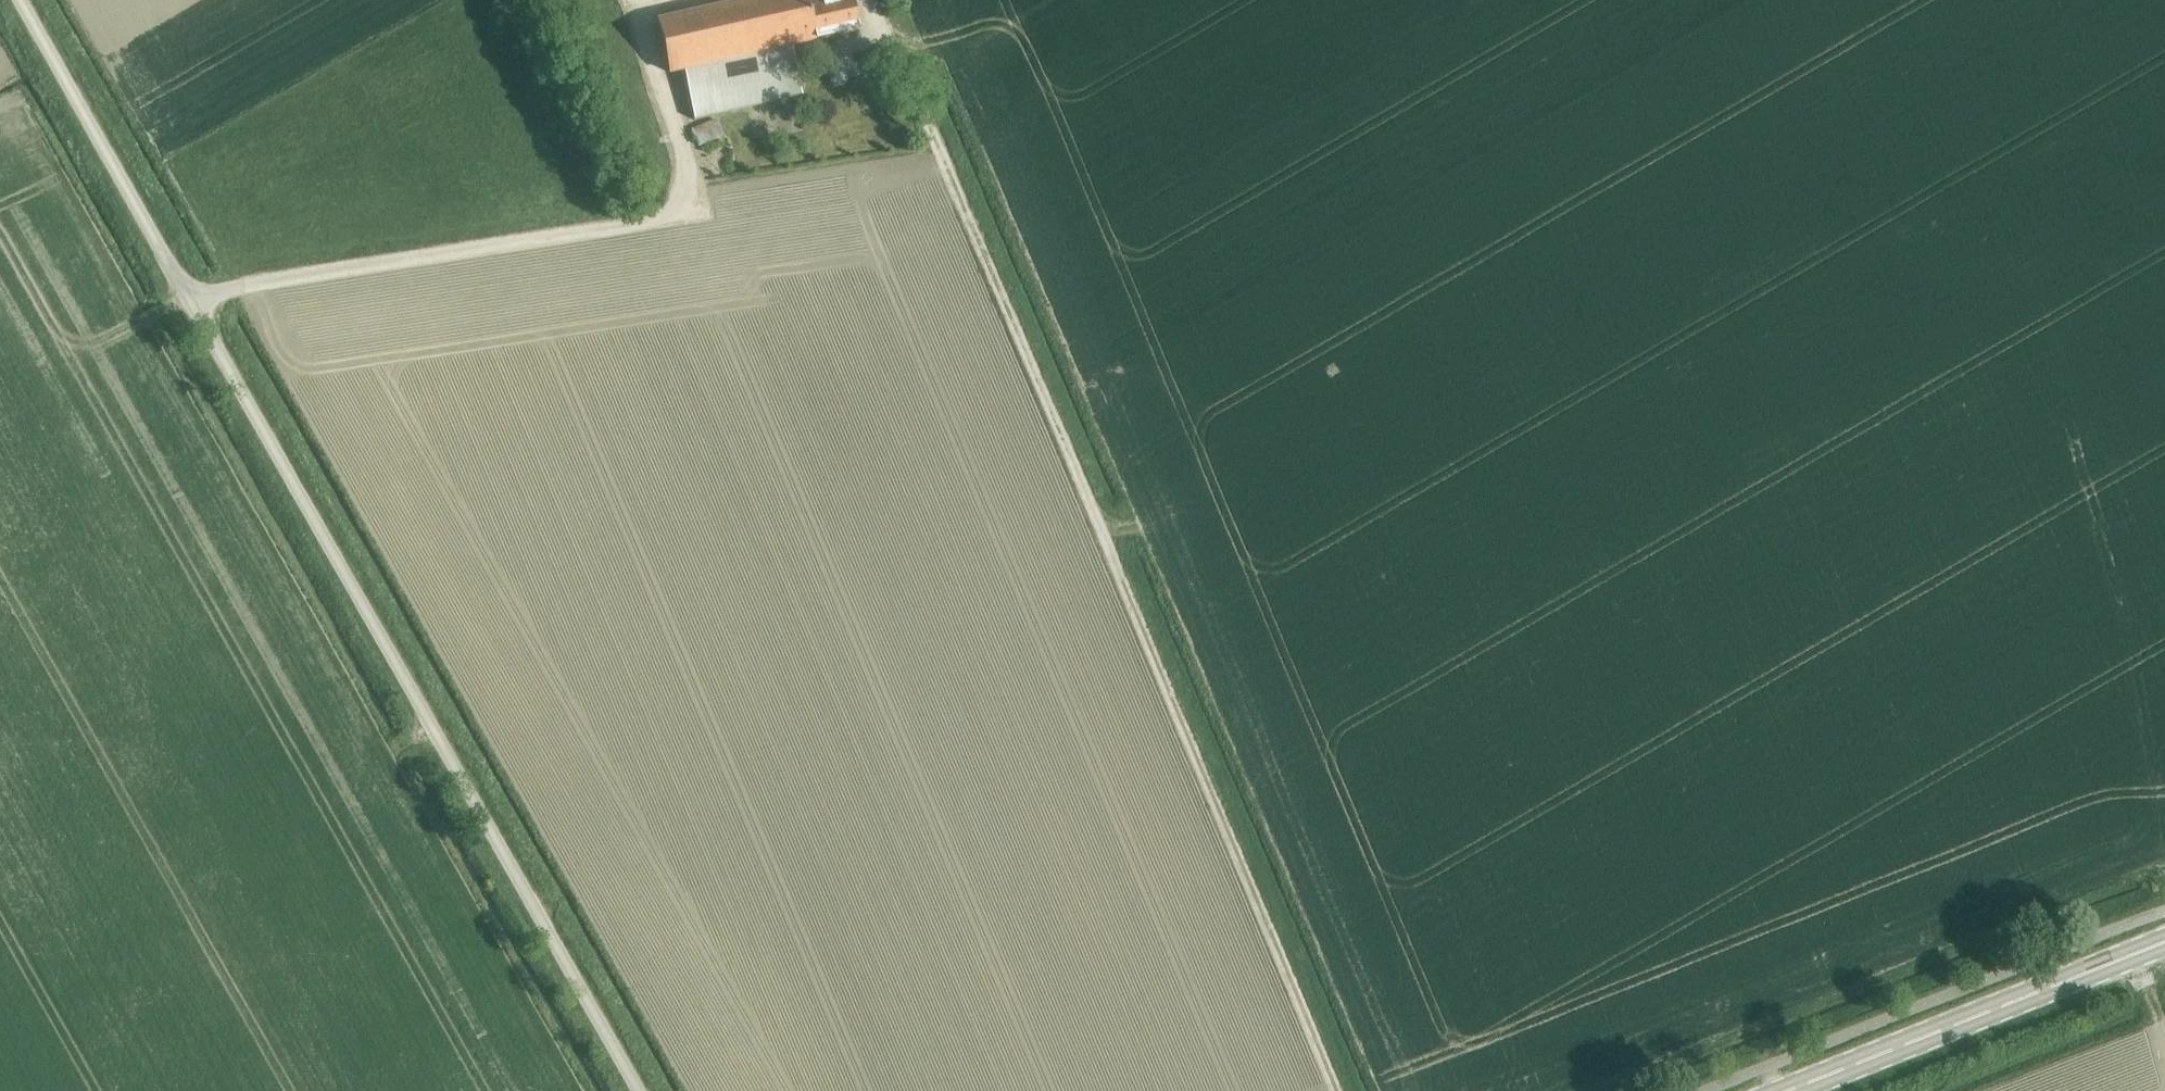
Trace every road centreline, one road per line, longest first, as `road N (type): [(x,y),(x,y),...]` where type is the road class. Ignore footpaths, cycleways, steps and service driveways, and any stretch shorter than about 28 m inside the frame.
road 1 (unclassified): [(637,1090),(21,0)]
road 2 (secondary): [(1784,1090),(2164,941)]

